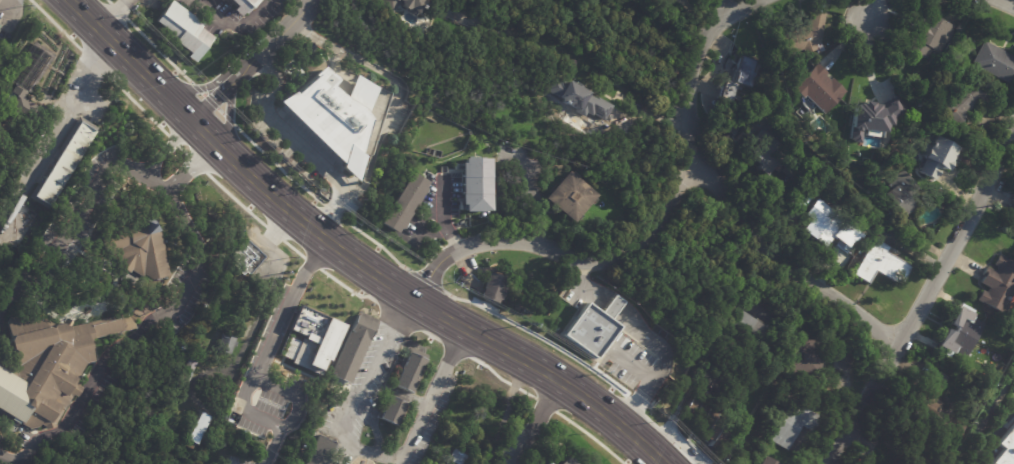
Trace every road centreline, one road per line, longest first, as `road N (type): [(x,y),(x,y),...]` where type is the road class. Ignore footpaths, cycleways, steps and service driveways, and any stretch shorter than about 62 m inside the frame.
road 1 (primary): [(664,463),(558,380),(409,297),(315,232),(69,0)]
road 2 (residential): [(838,463),(1013,147)]
road 3 (residential): [(409,297),(456,250),(508,240),(584,258),(625,253),(658,230),(701,164)]
road 4 (residential): [(902,342),(780,246),(701,164)]
road 5 (residential): [(190,119),(314,0)]
road 6 (residential): [(701,164),(688,135),(688,99),(707,27)]

